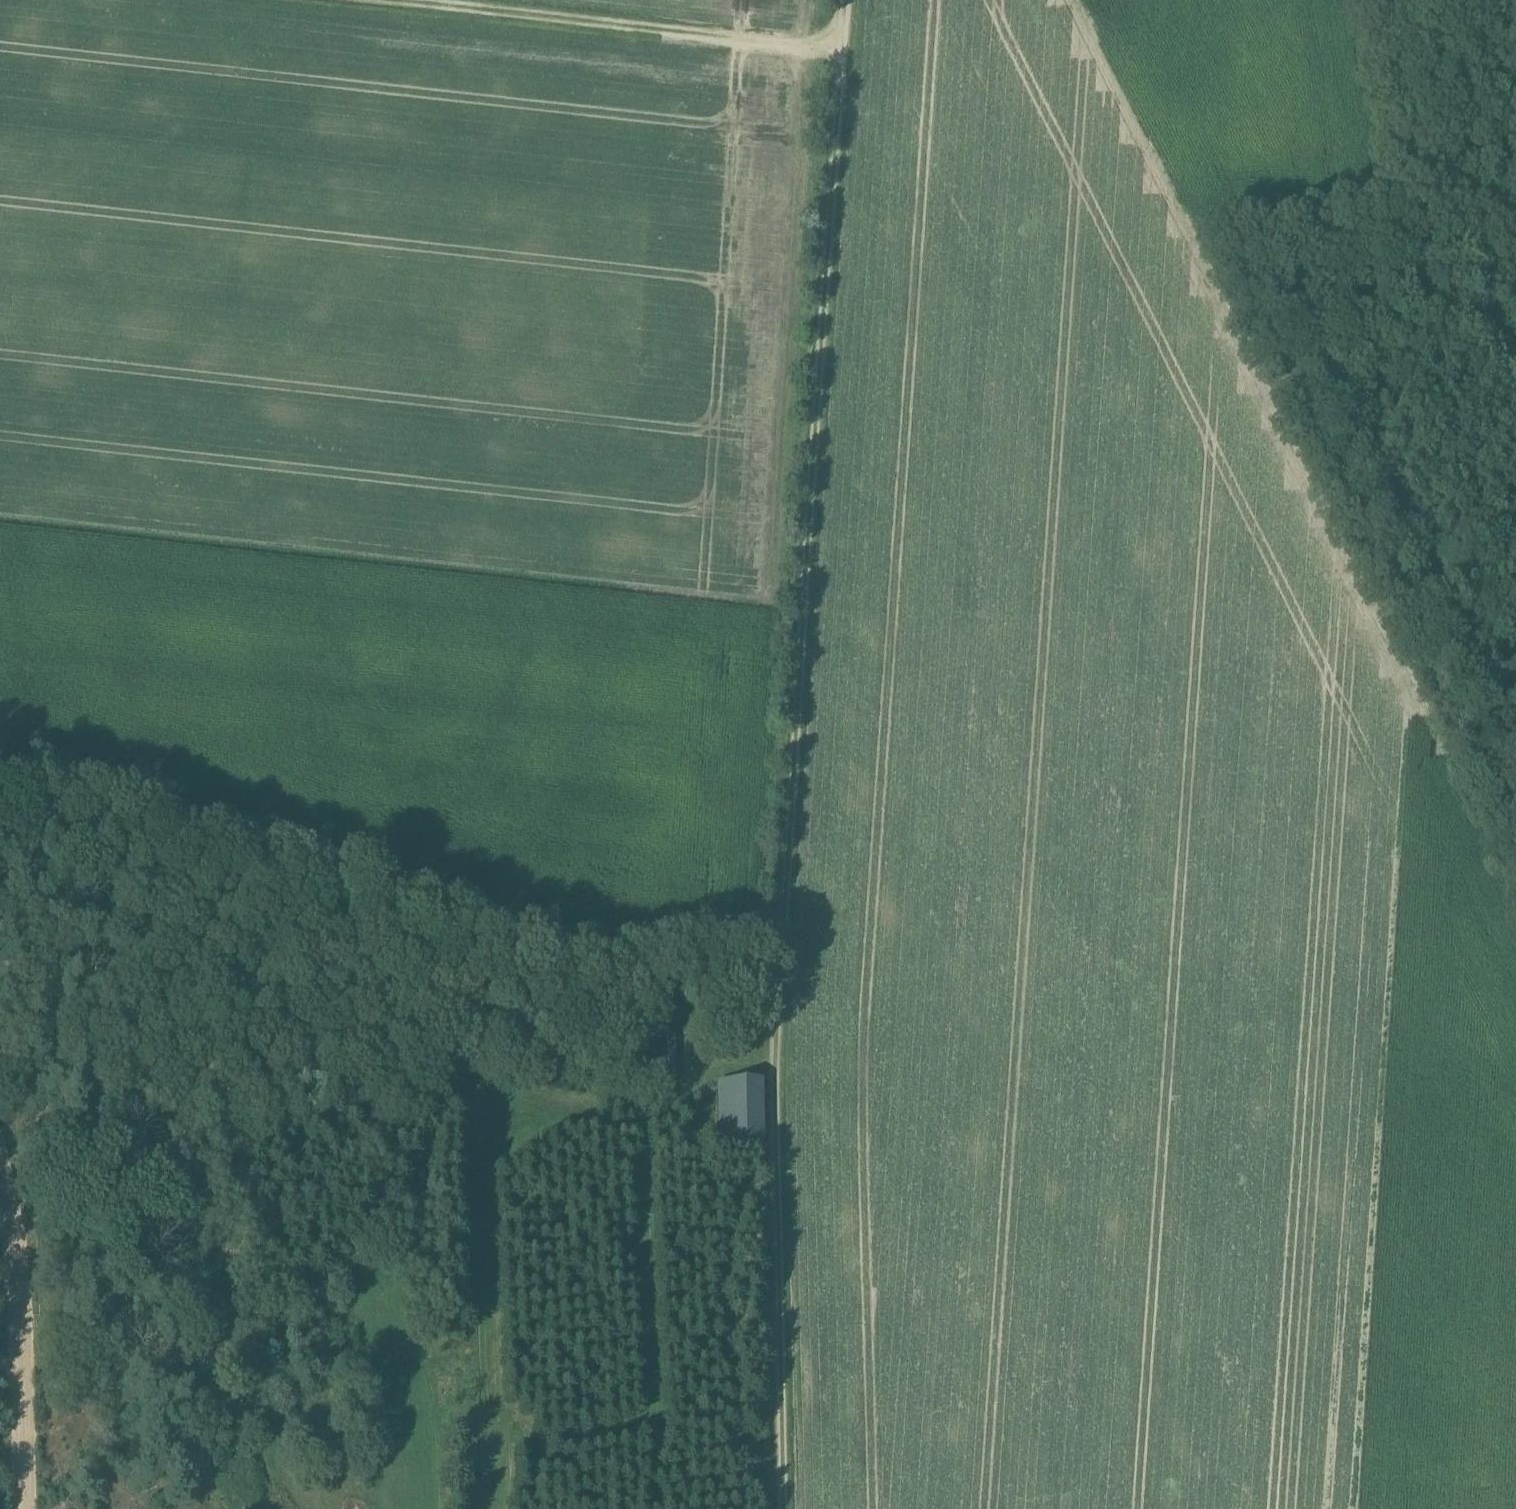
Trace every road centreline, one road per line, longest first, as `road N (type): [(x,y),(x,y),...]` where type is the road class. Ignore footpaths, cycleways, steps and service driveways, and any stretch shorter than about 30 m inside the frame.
road 1 (track): [(779,1508),(779,900),(838,46)]
road 2 (track): [(442,0),(838,46)]

